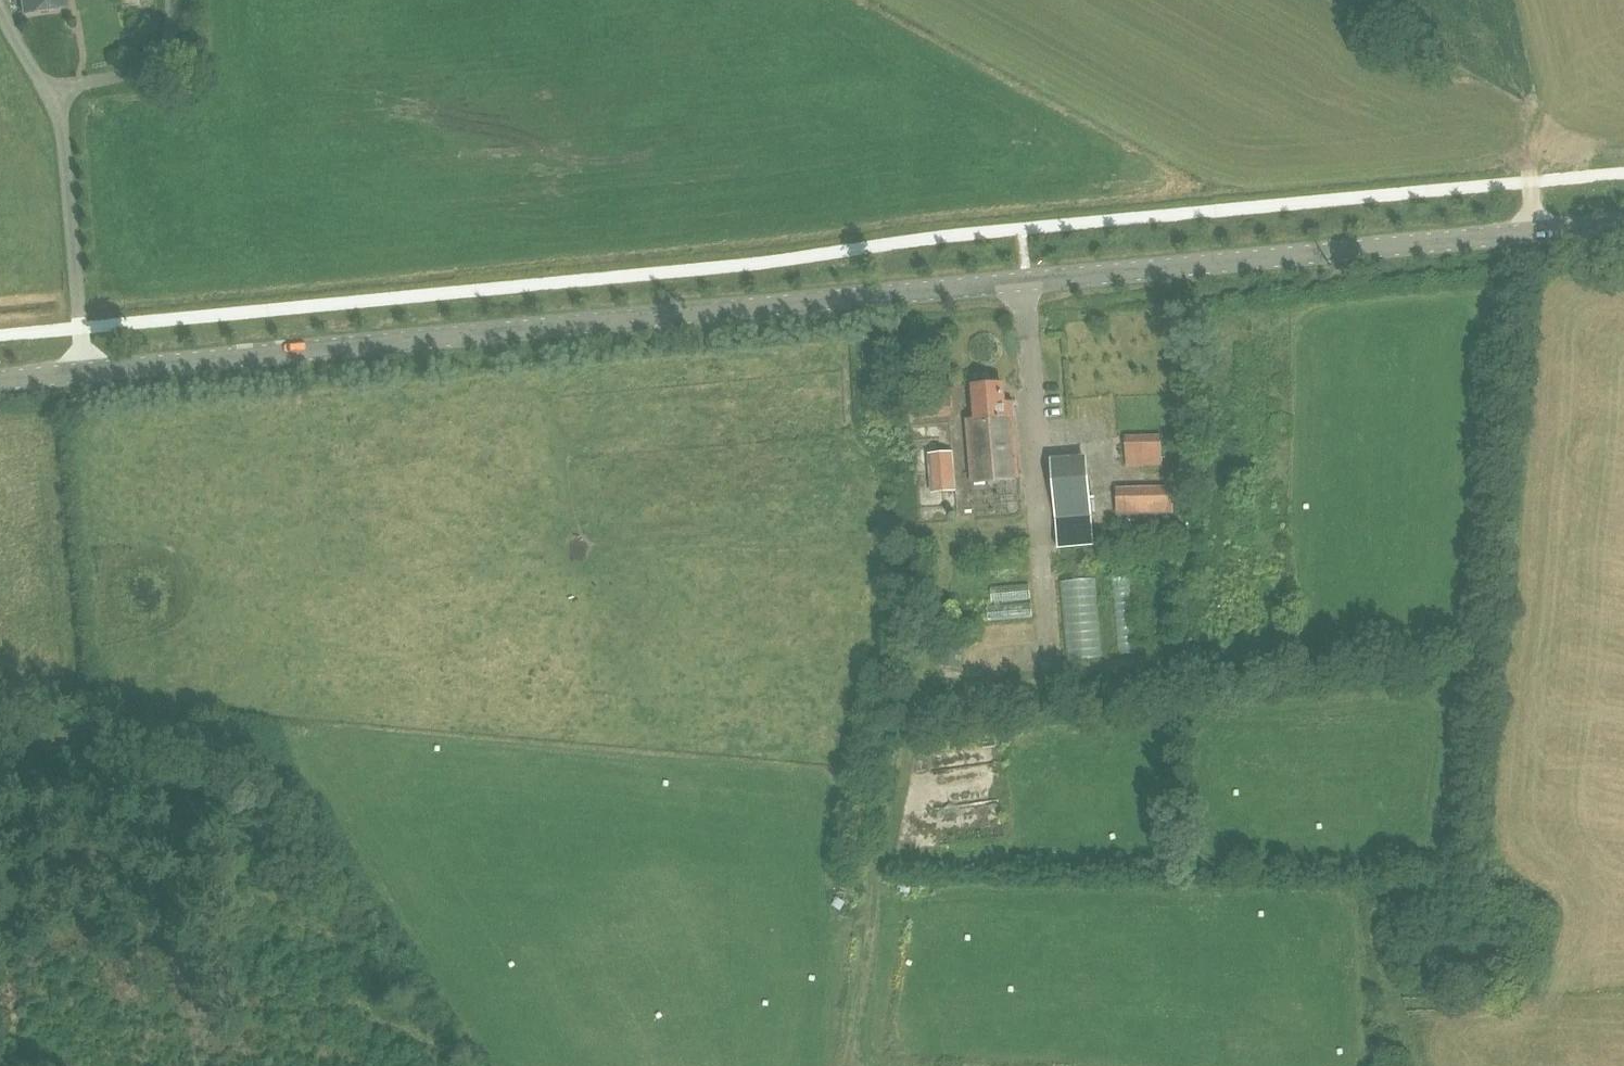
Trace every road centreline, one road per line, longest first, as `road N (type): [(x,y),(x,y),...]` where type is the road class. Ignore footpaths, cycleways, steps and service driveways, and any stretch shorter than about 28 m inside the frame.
road 1 (secondary): [(0,382),(1623,223)]

